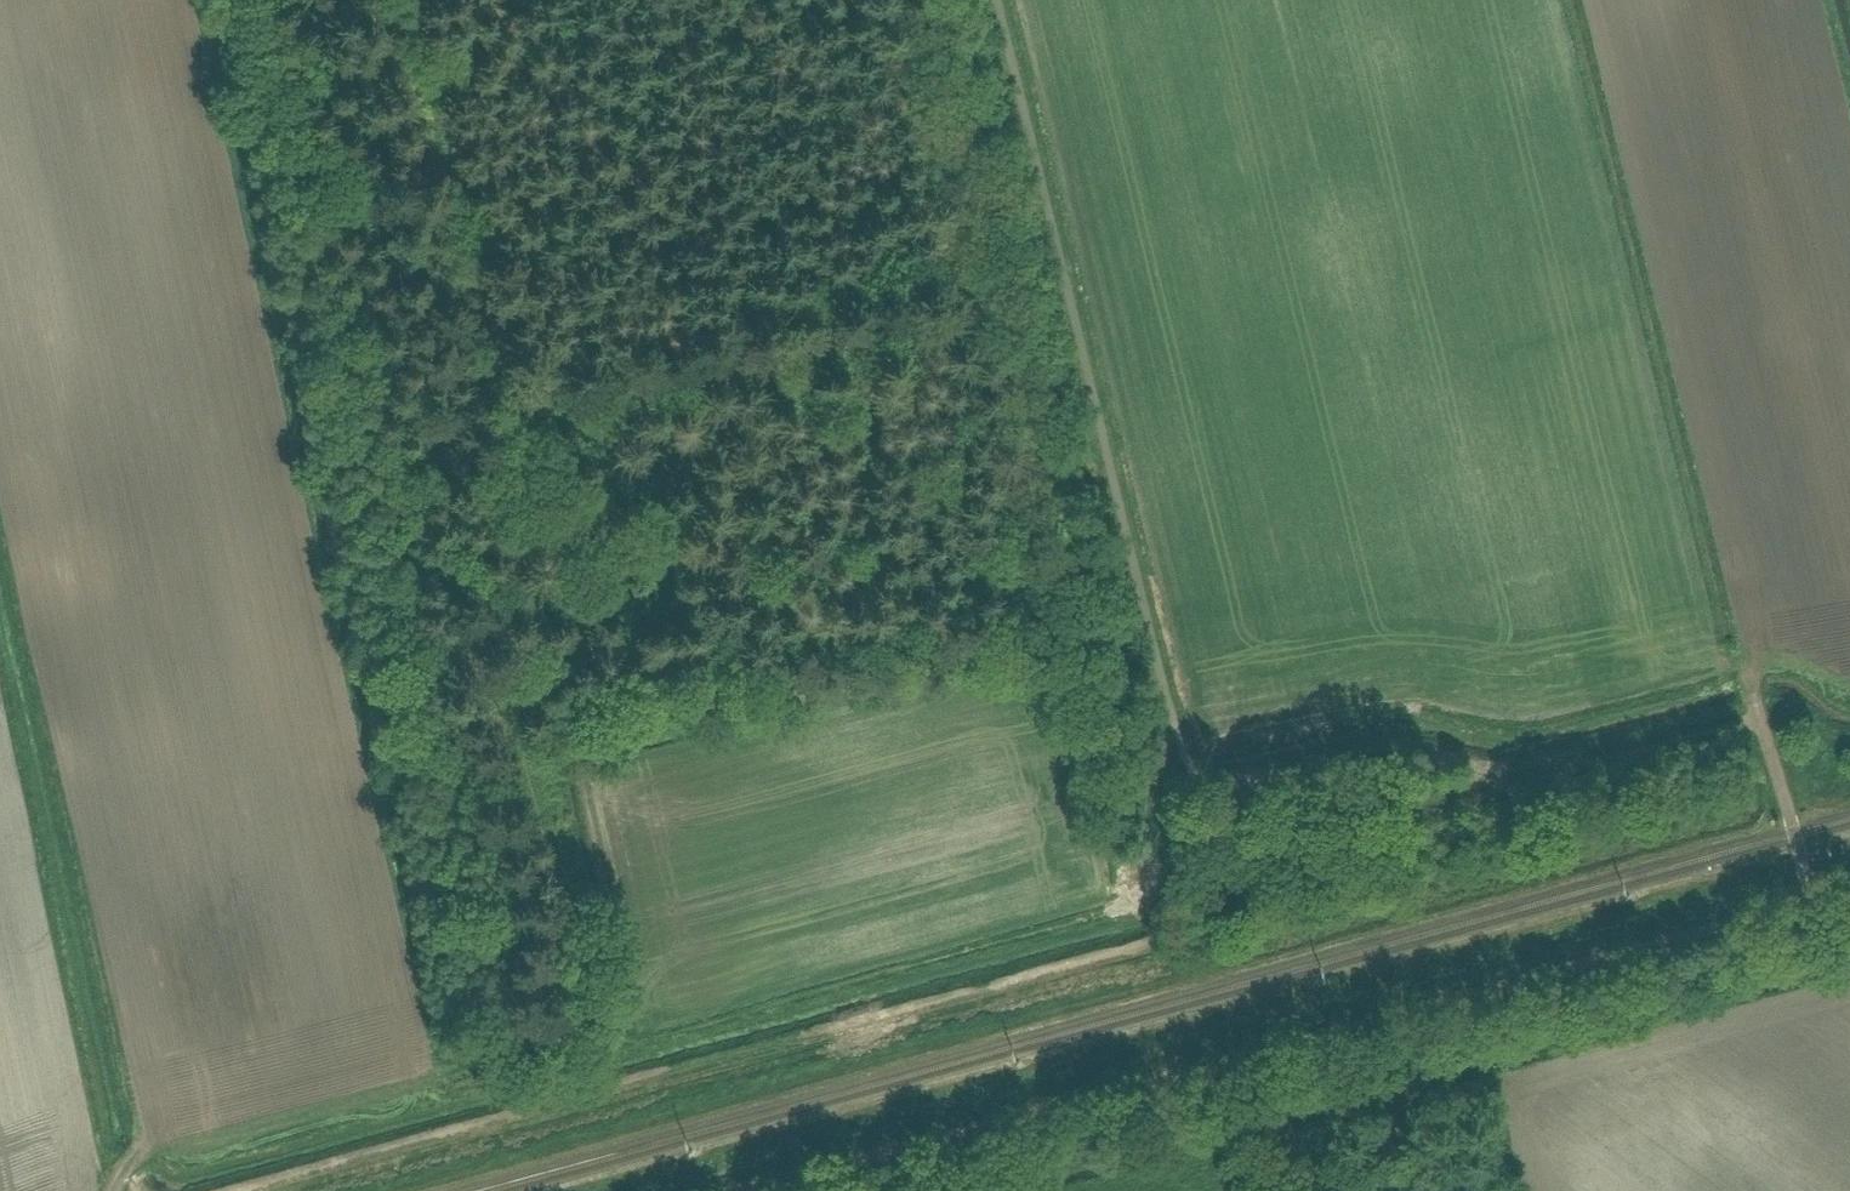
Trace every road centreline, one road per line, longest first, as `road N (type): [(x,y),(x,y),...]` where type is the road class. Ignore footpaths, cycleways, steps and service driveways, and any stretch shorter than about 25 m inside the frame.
road 1 (unclassified): [(1840,894),(1243,1056)]
road 2 (track): [(1243,1056),(747,1190)]

